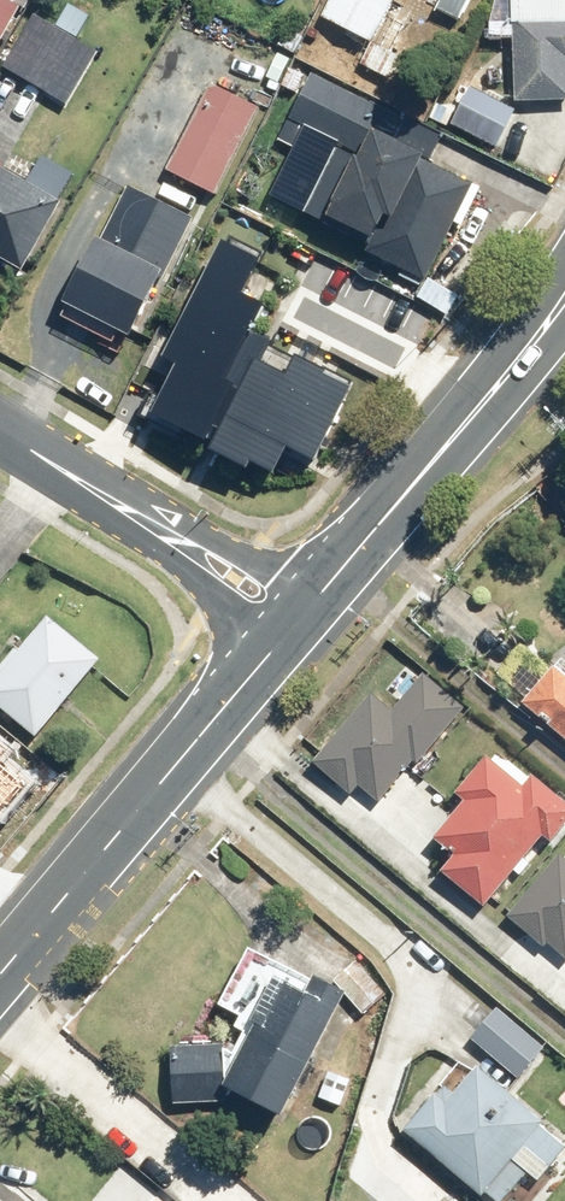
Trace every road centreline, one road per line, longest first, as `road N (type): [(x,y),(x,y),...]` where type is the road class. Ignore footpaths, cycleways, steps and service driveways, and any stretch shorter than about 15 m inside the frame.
road 1 (secondary): [(0,980),(287,638)]
road 2 (secondary): [(317,602),(564,274)]
road 3 (residential): [(28,447),(85,461),(317,602)]
road 4 (residential): [(287,638),(54,484),(28,447)]
road 5 (residential): [(0,1009),(227,1200)]

